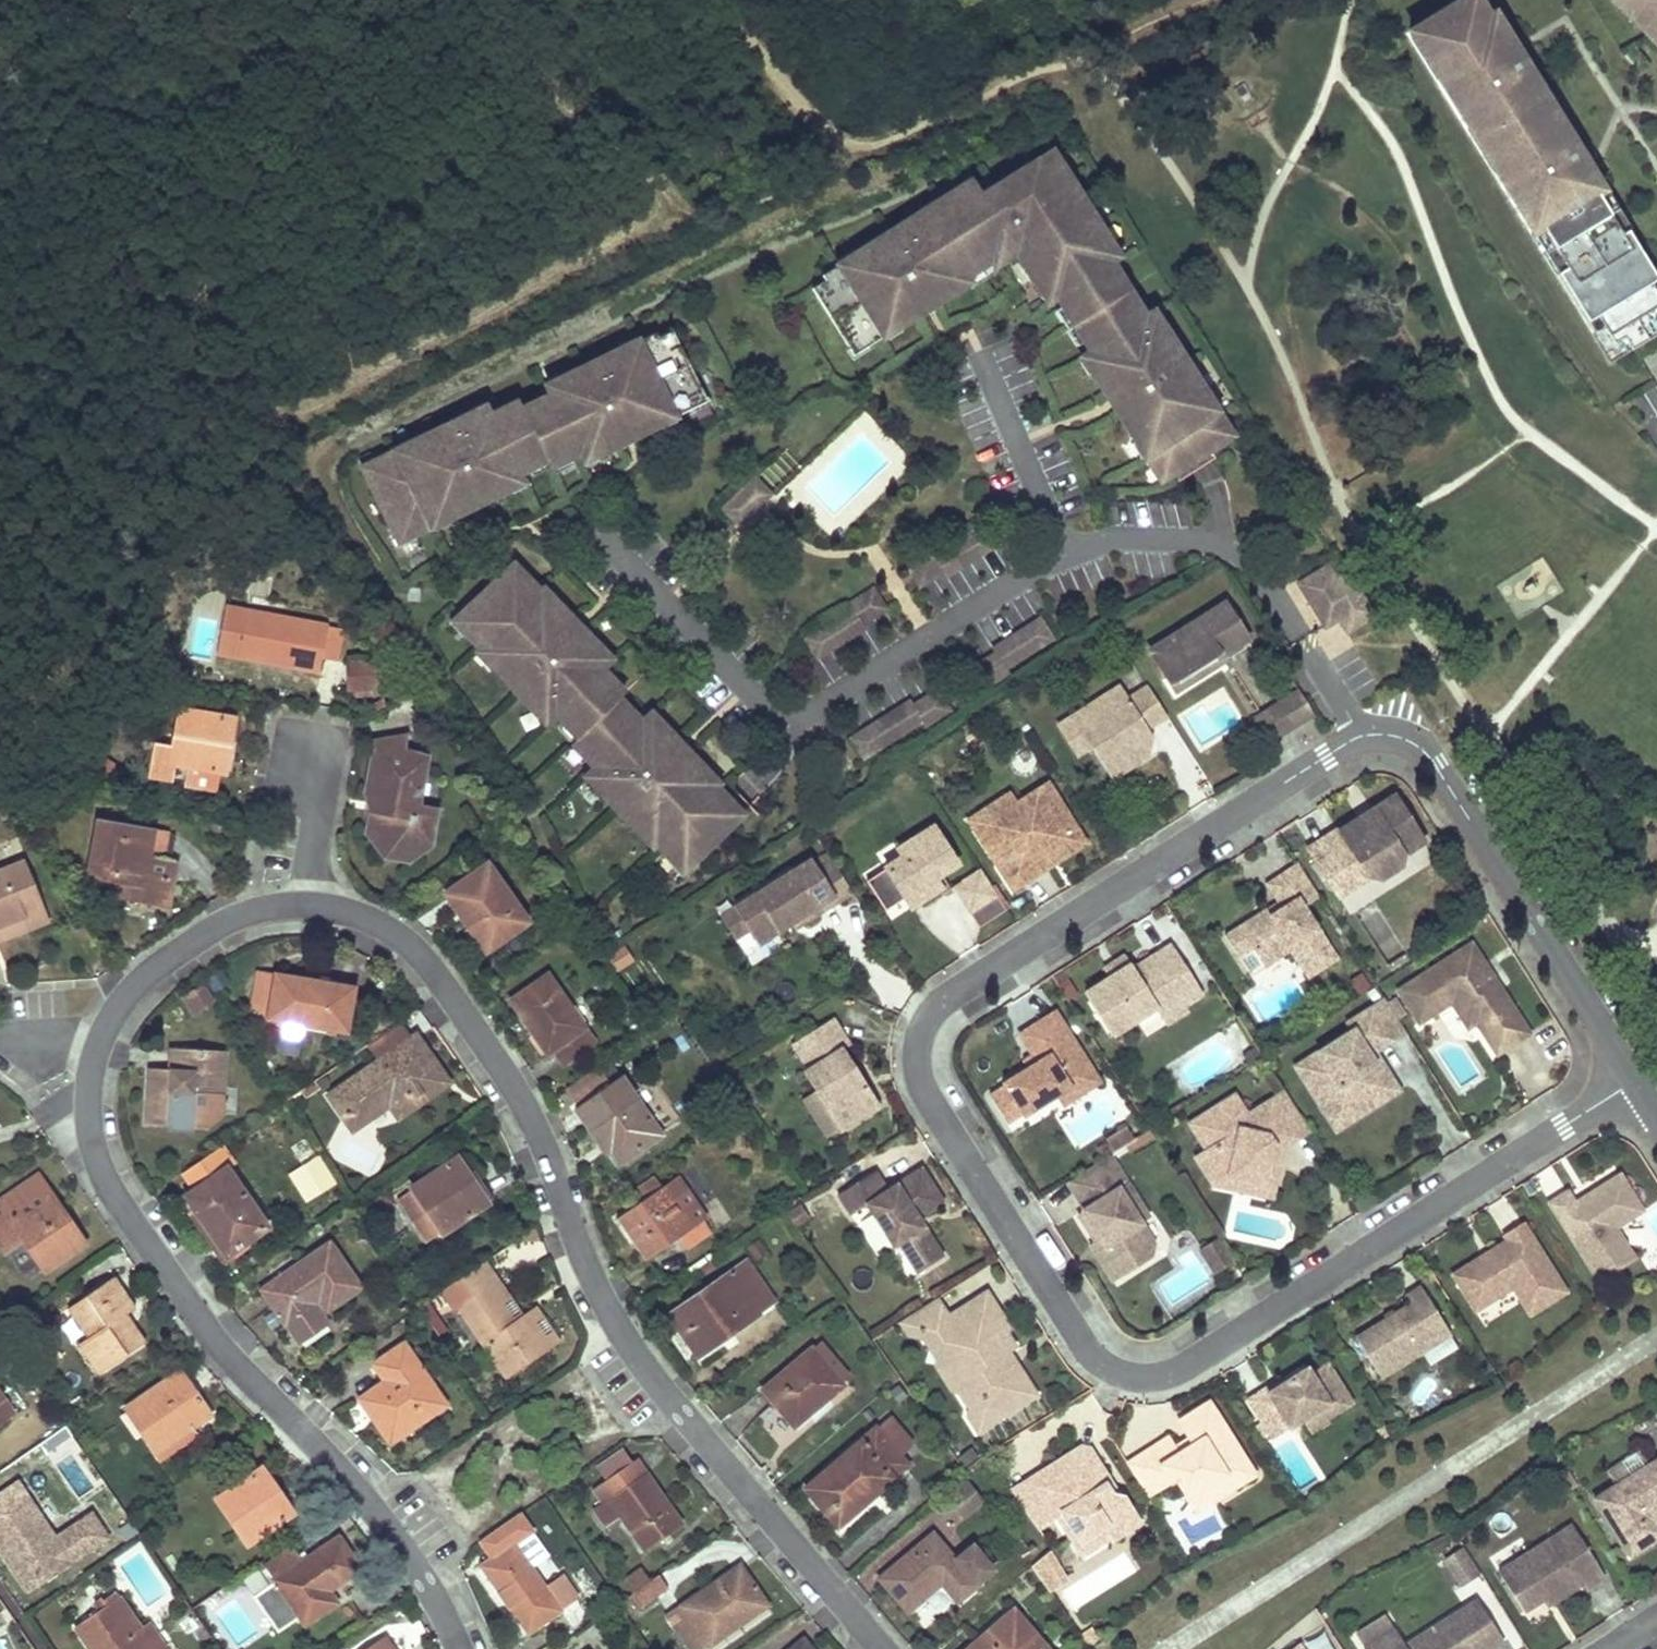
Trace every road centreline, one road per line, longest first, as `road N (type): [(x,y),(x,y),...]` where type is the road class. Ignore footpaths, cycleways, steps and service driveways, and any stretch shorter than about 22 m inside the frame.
road 1 (residential): [(1360,736),(940,1002),(920,1027),(915,1056),(924,1092),(1089,1352),(1136,1377),(1185,1365),(1634,1081)]
road 2 (residential): [(310,904),(377,921),(432,969),(525,1107),(583,1257),(624,1337),(883,1648)]
road 3 (residential): [(459,1648),(399,1542),(221,1346),(118,1201),(91,1136),(90,1077),(101,1038)]
road 4 (residential): [(1634,1081),(1428,755),(1394,735),(1360,736)]
road 5 (residential): [(101,1038),(128,990),(200,936),(255,910),(310,904)]
road 6 (residential): [(310,904),(318,773),(297,735)]

